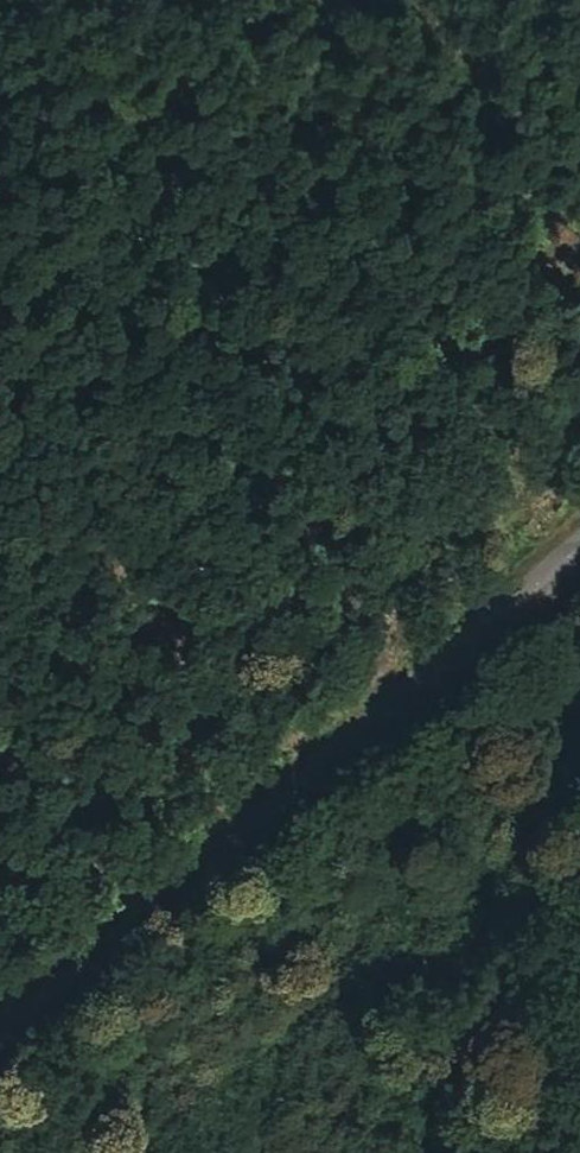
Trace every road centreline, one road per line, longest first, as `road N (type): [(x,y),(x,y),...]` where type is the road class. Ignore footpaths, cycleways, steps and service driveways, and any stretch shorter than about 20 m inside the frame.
road 1 (tertiary): [(579,549),(0,1039)]

